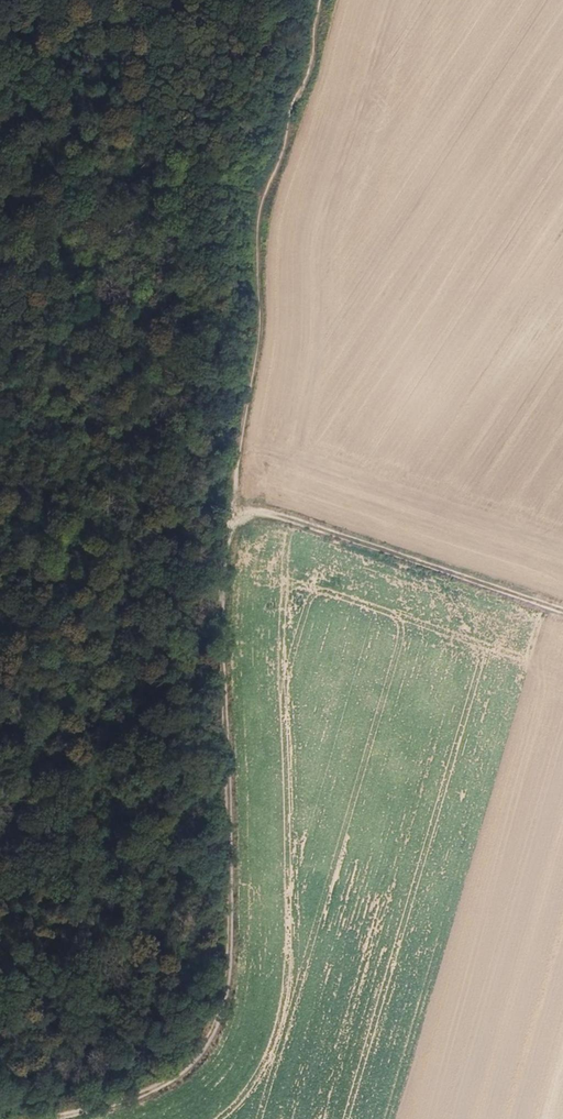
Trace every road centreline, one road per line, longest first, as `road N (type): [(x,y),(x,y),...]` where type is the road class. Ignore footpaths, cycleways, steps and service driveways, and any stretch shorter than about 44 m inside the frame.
road 1 (track): [(232,516),(220,601),(231,938),(219,1008),(195,1058),(170,1082),(53,1118)]
road 2 (track): [(232,516),(261,337),(267,217),(323,0)]
road 3 (track): [(562,610),(260,511),(232,516)]

